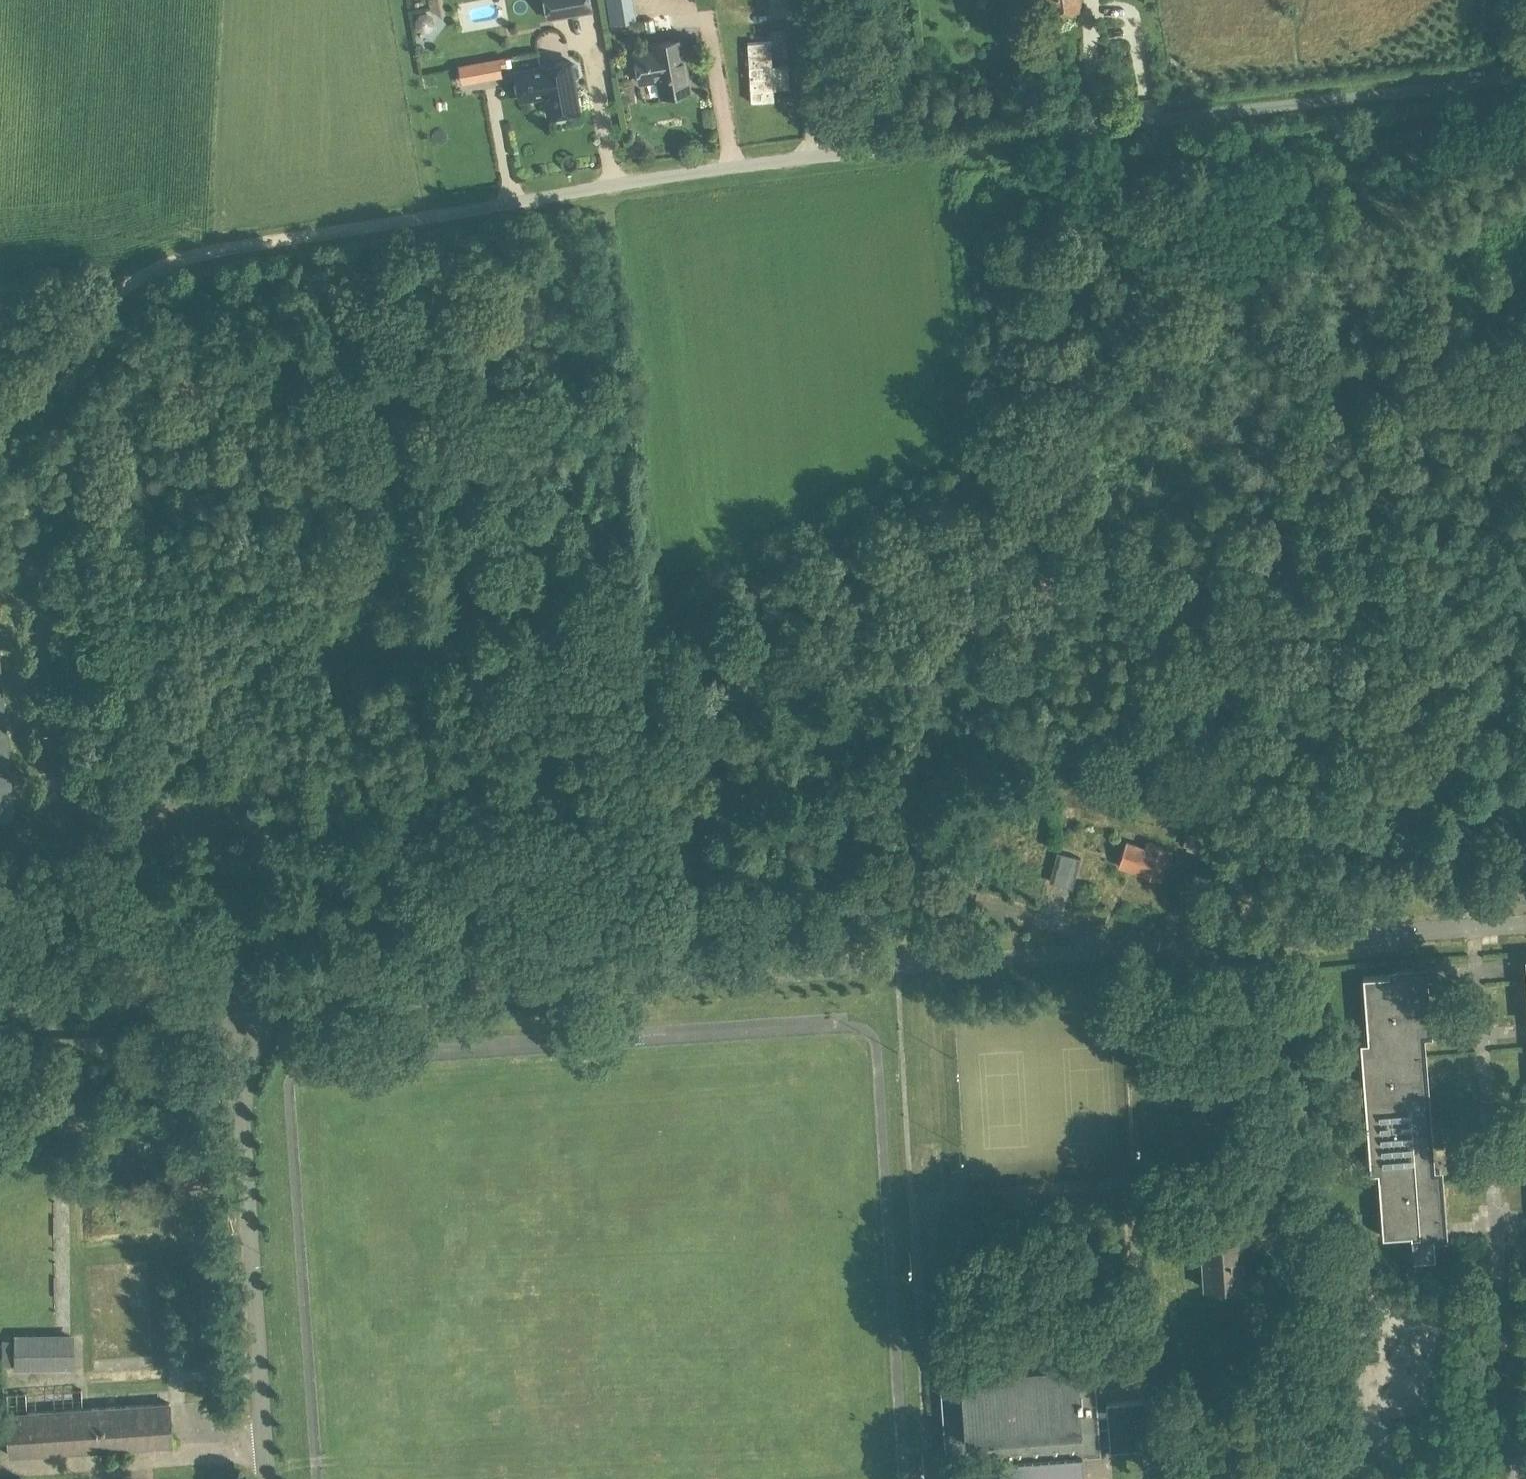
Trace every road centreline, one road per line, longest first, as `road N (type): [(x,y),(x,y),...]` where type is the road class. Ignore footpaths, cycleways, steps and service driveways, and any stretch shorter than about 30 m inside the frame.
road 1 (unclassified): [(394,225),(591,193),(1525,79)]
road 2 (track): [(0,428),(131,278),(394,225)]

